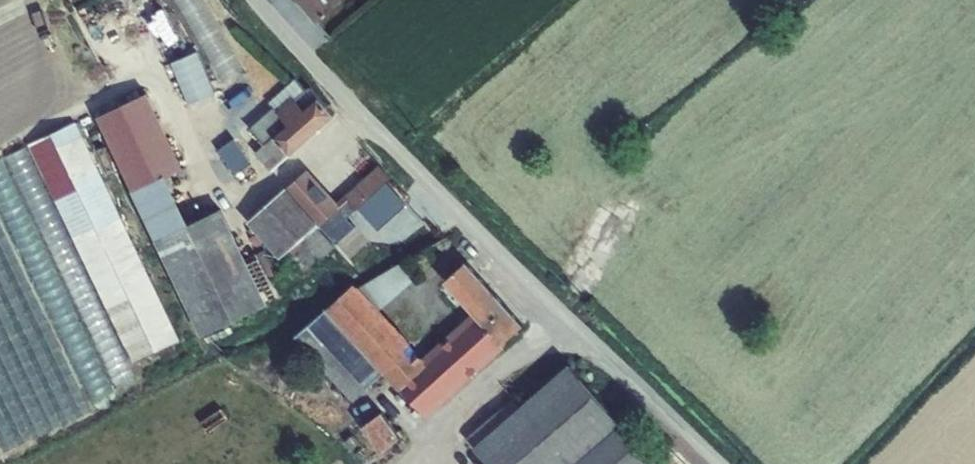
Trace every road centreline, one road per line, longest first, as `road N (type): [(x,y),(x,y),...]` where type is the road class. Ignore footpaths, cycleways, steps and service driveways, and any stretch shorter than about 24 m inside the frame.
road 1 (unclassified): [(254,0),(498,254),(718,463)]

